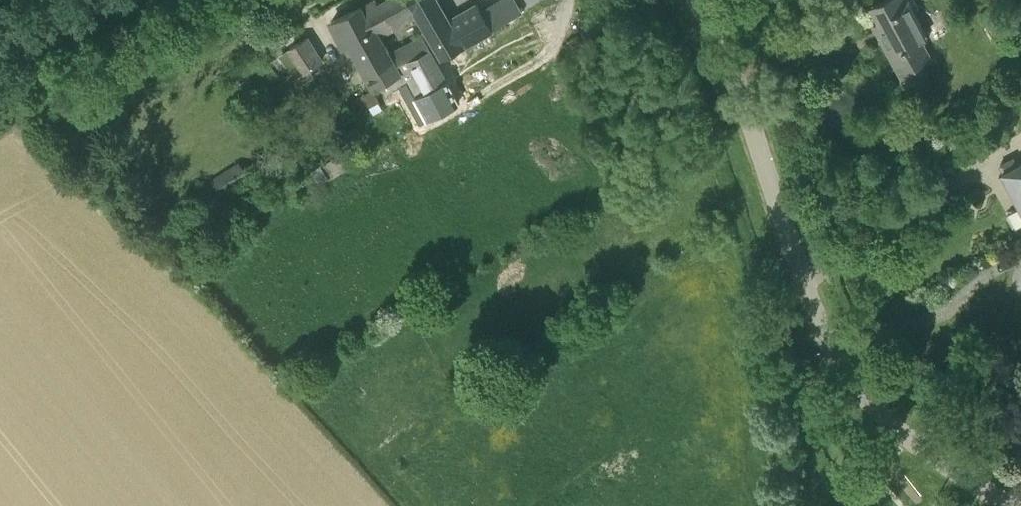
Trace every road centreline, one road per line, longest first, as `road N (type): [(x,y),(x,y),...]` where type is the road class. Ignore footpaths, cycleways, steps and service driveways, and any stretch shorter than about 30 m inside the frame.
road 1 (unclassified): [(697,0),(728,56),(834,350),(908,438),(1011,505)]

